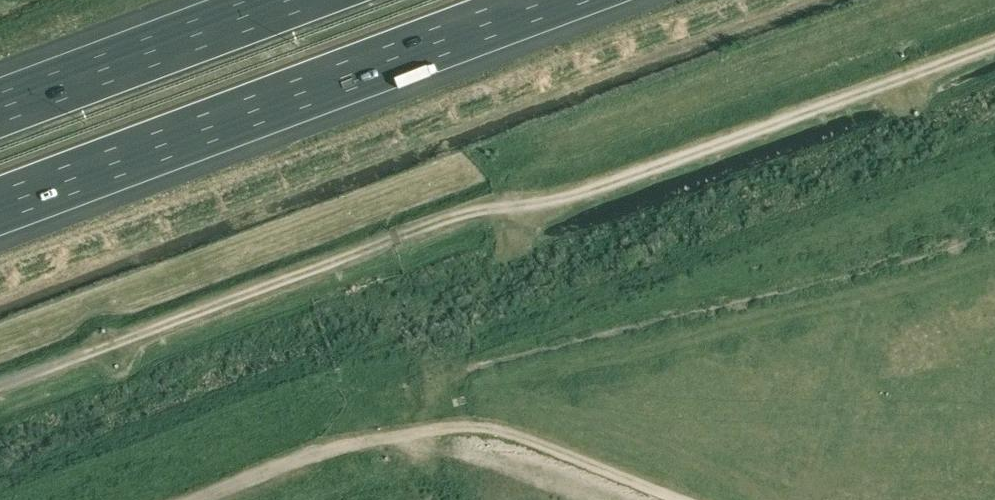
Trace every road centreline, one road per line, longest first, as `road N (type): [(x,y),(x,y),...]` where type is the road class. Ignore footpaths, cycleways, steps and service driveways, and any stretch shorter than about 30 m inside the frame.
road 1 (track): [(994,42),(578,196),(464,211),(0,386)]
road 2 (motorway): [(0,206),(553,0)]
road 3 (track): [(683,499),(514,433),(457,425),(330,449),(197,499)]
road 4 (motorway): [(290,0),(0,108)]

